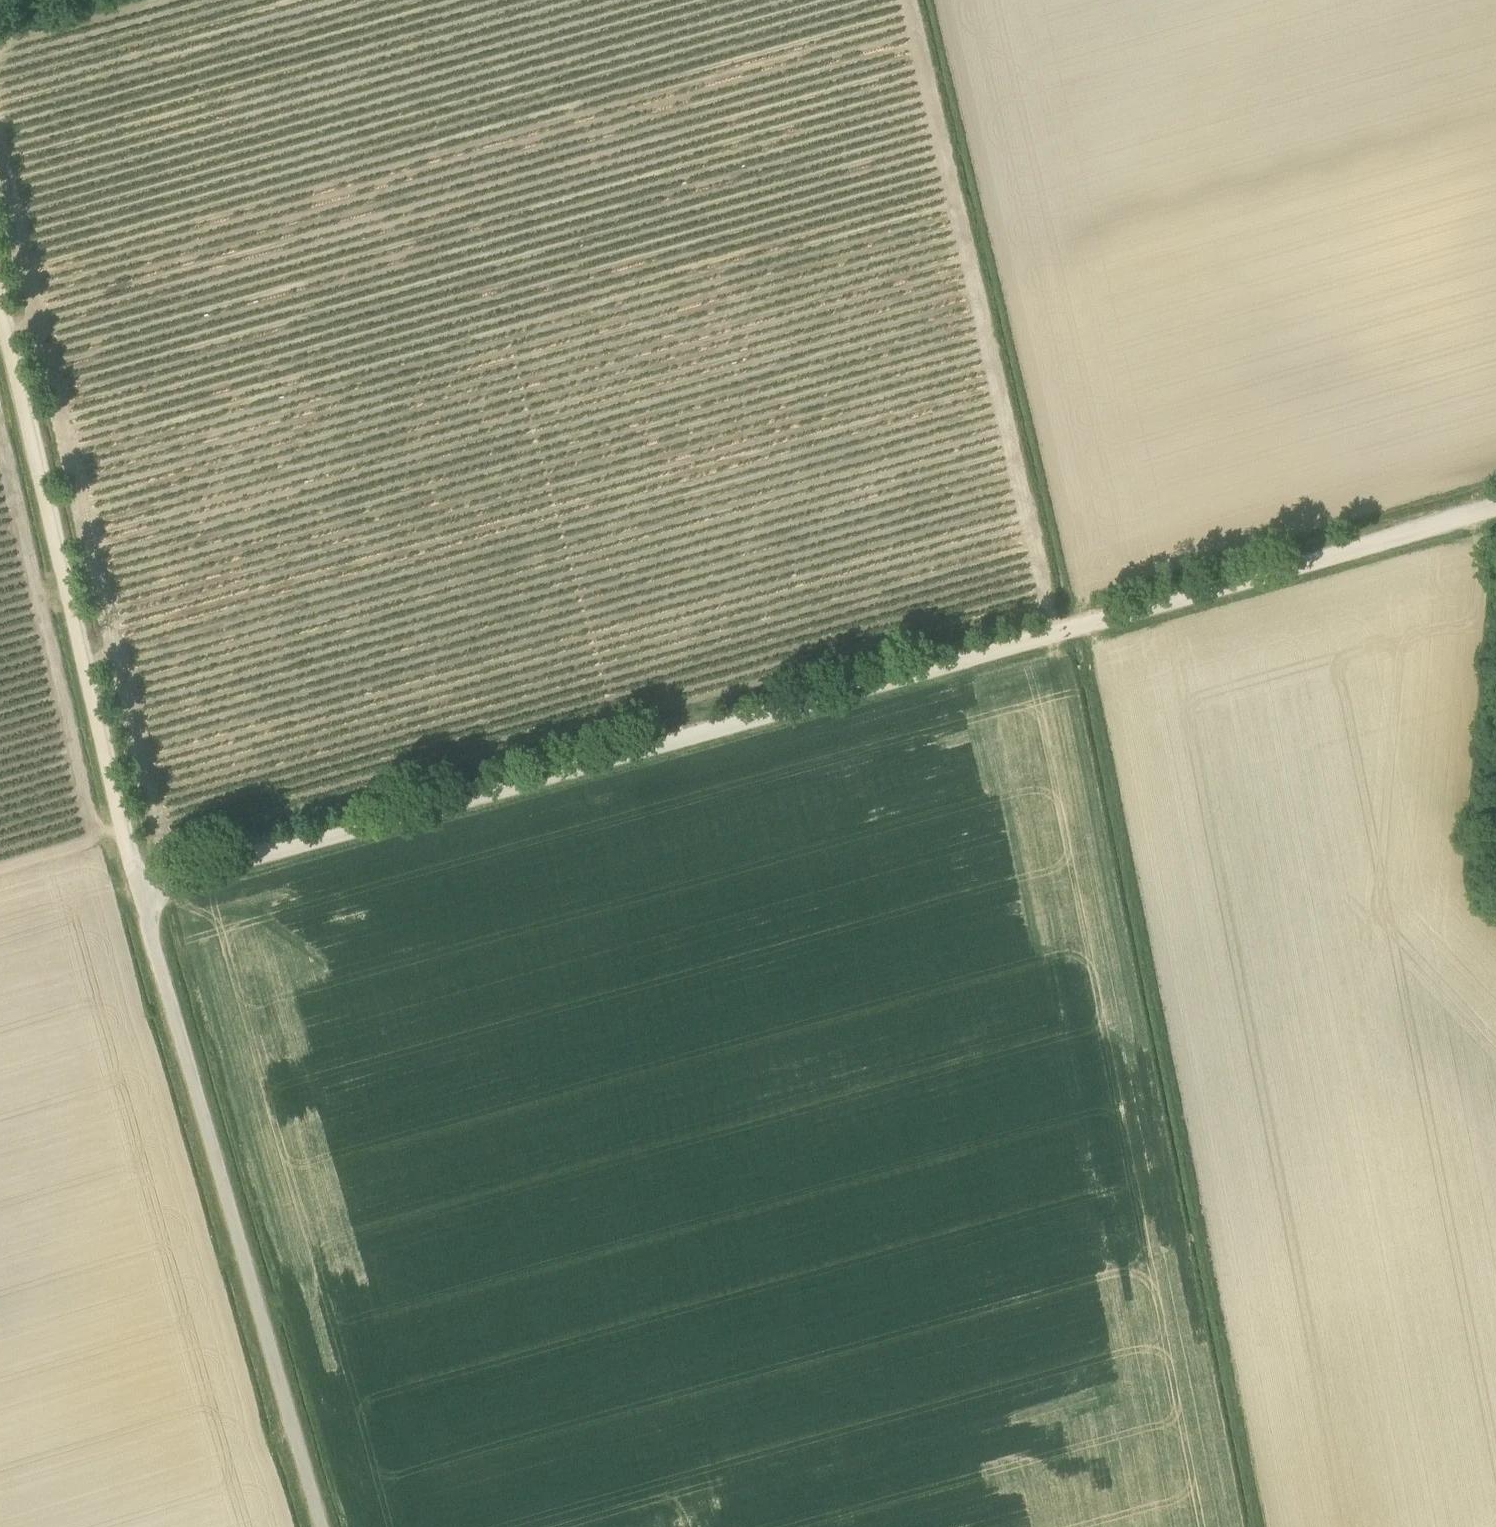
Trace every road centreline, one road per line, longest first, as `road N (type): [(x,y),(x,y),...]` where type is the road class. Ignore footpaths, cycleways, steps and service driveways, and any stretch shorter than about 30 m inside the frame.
road 1 (track): [(138,891),(1495,505)]
road 2 (track): [(322,1526),(138,891)]
road 3 (track): [(0,305),(138,891)]

